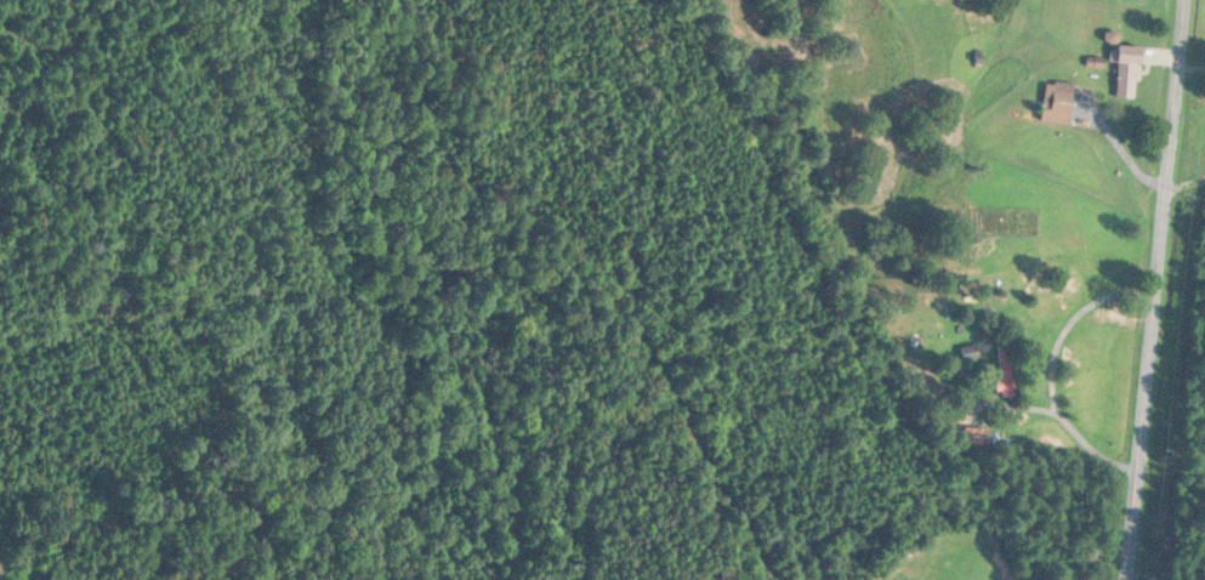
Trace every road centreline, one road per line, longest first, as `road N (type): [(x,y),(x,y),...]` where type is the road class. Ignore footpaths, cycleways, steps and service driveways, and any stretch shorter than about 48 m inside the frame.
road 1 (residential): [(1129,579),(1186,0)]

